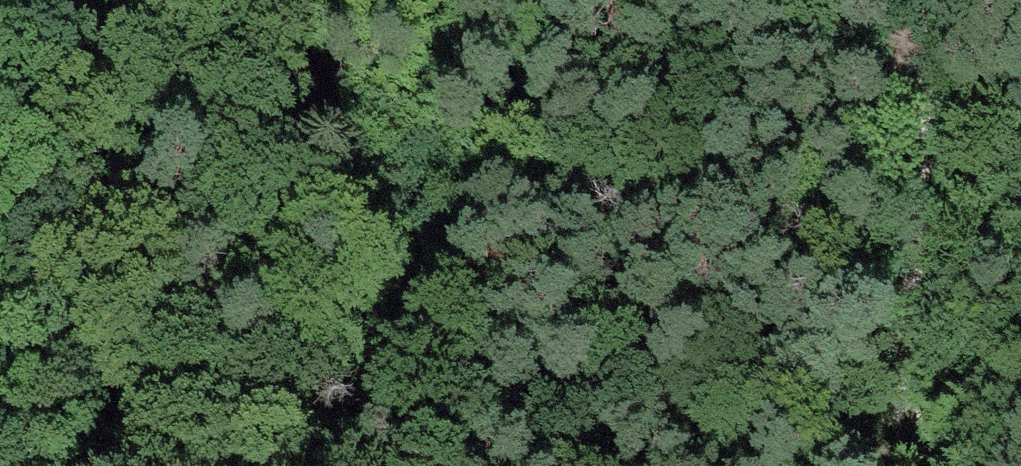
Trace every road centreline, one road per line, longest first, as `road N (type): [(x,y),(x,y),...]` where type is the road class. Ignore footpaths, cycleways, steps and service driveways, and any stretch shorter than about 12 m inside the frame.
road 1 (track): [(427,0),(414,267),(396,410),(371,465)]
road 2 (track): [(892,465),(914,301),(931,0)]
road 3 (track): [(396,410),(495,183),(558,0)]
road 4 (track): [(3,465),(104,58)]

